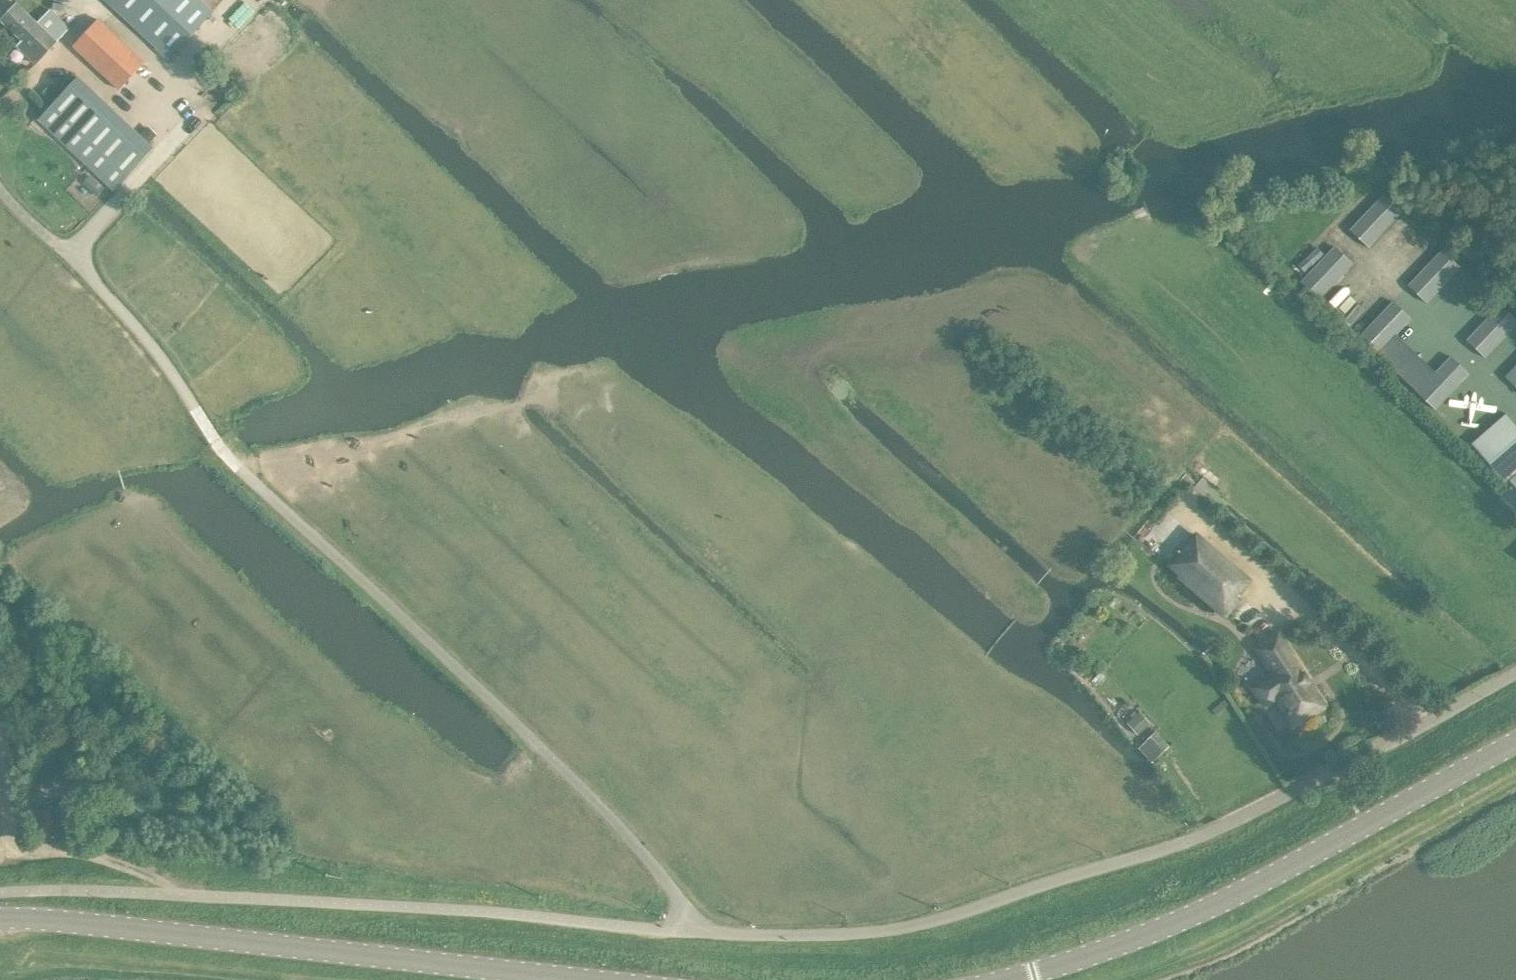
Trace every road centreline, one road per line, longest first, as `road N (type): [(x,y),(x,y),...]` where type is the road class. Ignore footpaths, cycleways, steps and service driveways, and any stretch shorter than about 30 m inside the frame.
road 1 (unclassified): [(694,931),(896,926),(1168,847),(1260,809),(1515,674)]
road 2 (tertiary): [(0,919),(600,979)]
road 3 (tertiary): [(1001,979),(1096,952),(1248,888),(1515,737)]
road 4 (track): [(1089,979),(1243,918),(1515,770)]
road 5 (track): [(0,951),(307,979)]

